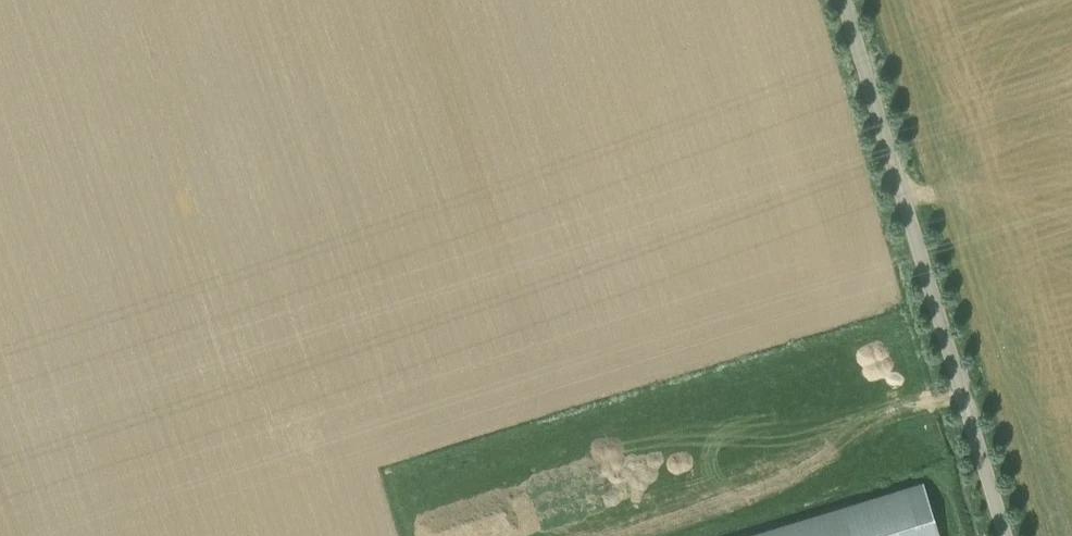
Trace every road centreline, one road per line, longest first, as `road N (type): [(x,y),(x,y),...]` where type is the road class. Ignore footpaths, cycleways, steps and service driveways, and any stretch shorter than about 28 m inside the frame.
road 1 (unclassified): [(1007,535),(843,0)]

